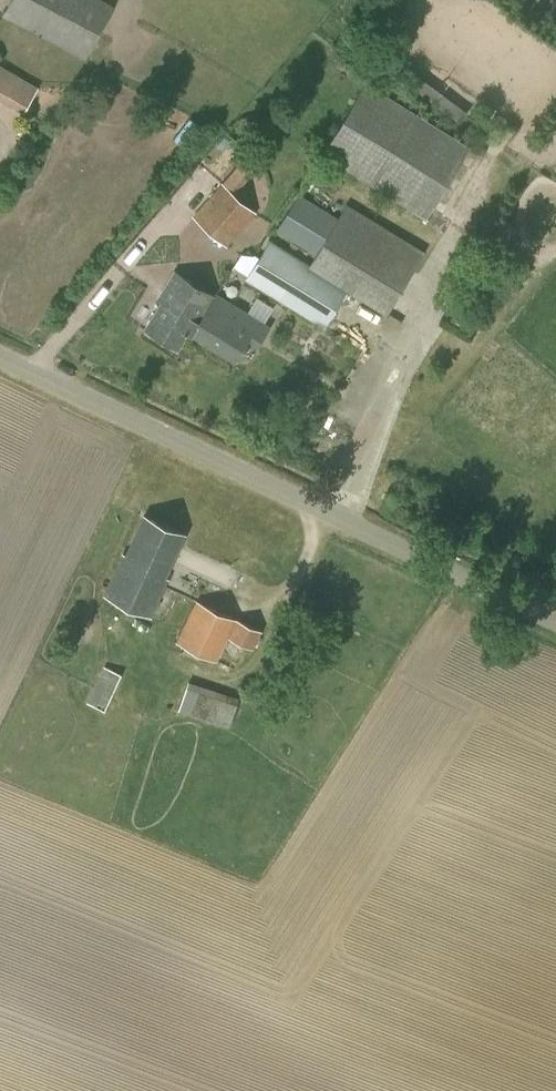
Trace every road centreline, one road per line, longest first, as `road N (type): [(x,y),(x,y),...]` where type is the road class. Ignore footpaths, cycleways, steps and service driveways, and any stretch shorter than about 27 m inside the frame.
road 1 (tertiary): [(555,622),(0,356)]

